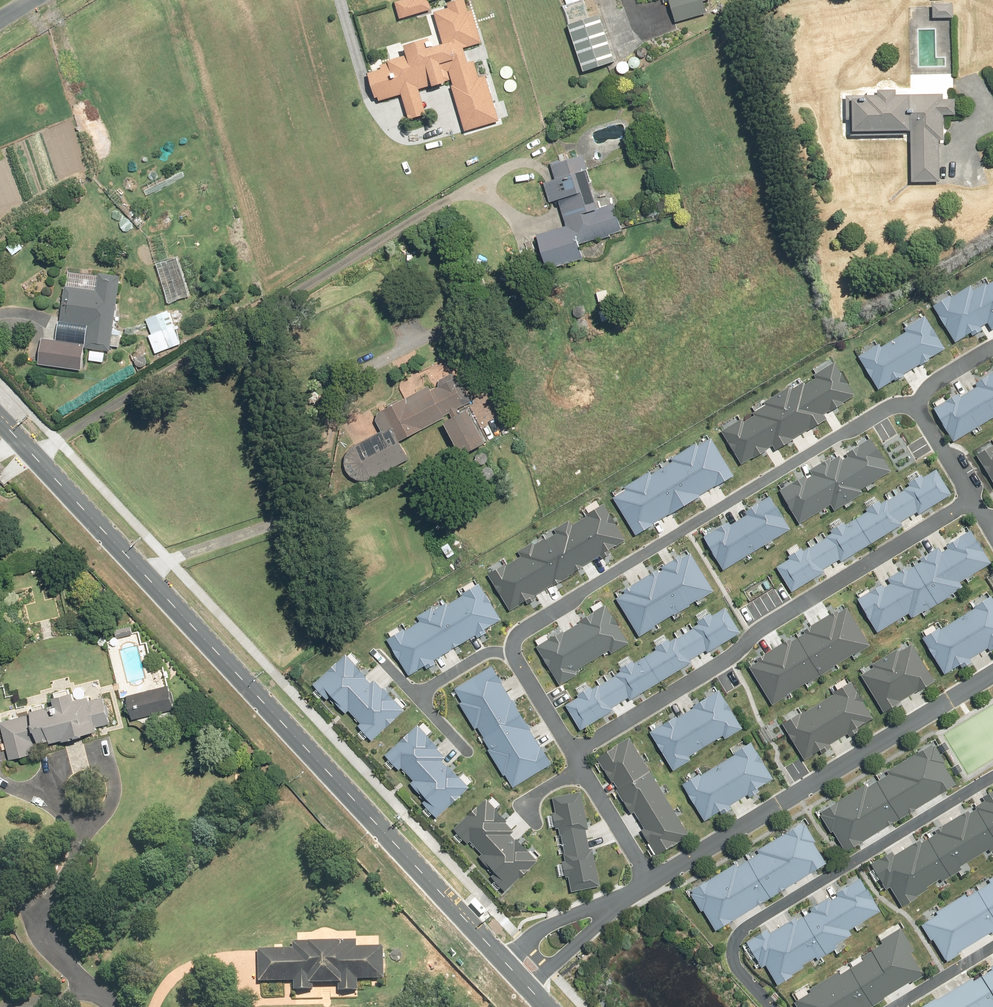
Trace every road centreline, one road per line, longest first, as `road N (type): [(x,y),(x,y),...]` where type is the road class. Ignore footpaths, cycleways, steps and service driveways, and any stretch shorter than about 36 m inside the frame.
road 1 (unclassified): [(496,960),(0,422)]
road 2 (residential): [(511,647),(519,632),(886,408),(916,410)]
road 3 (residential): [(972,495),(573,753)]
road 4 (residential): [(649,881),(992,665)]
road 5 (residential): [(992,778),(740,932),(736,968),(771,1006)]
road 6 (residential): [(496,960),(574,915),(626,896)]
road 7 (residential): [(626,896),(525,991)]
road 8 (residential): [(649,881),(581,767)]
road 9 (unclassified): [(41,909),(119,1006)]
road 10 (residential): [(573,753),(511,647)]

